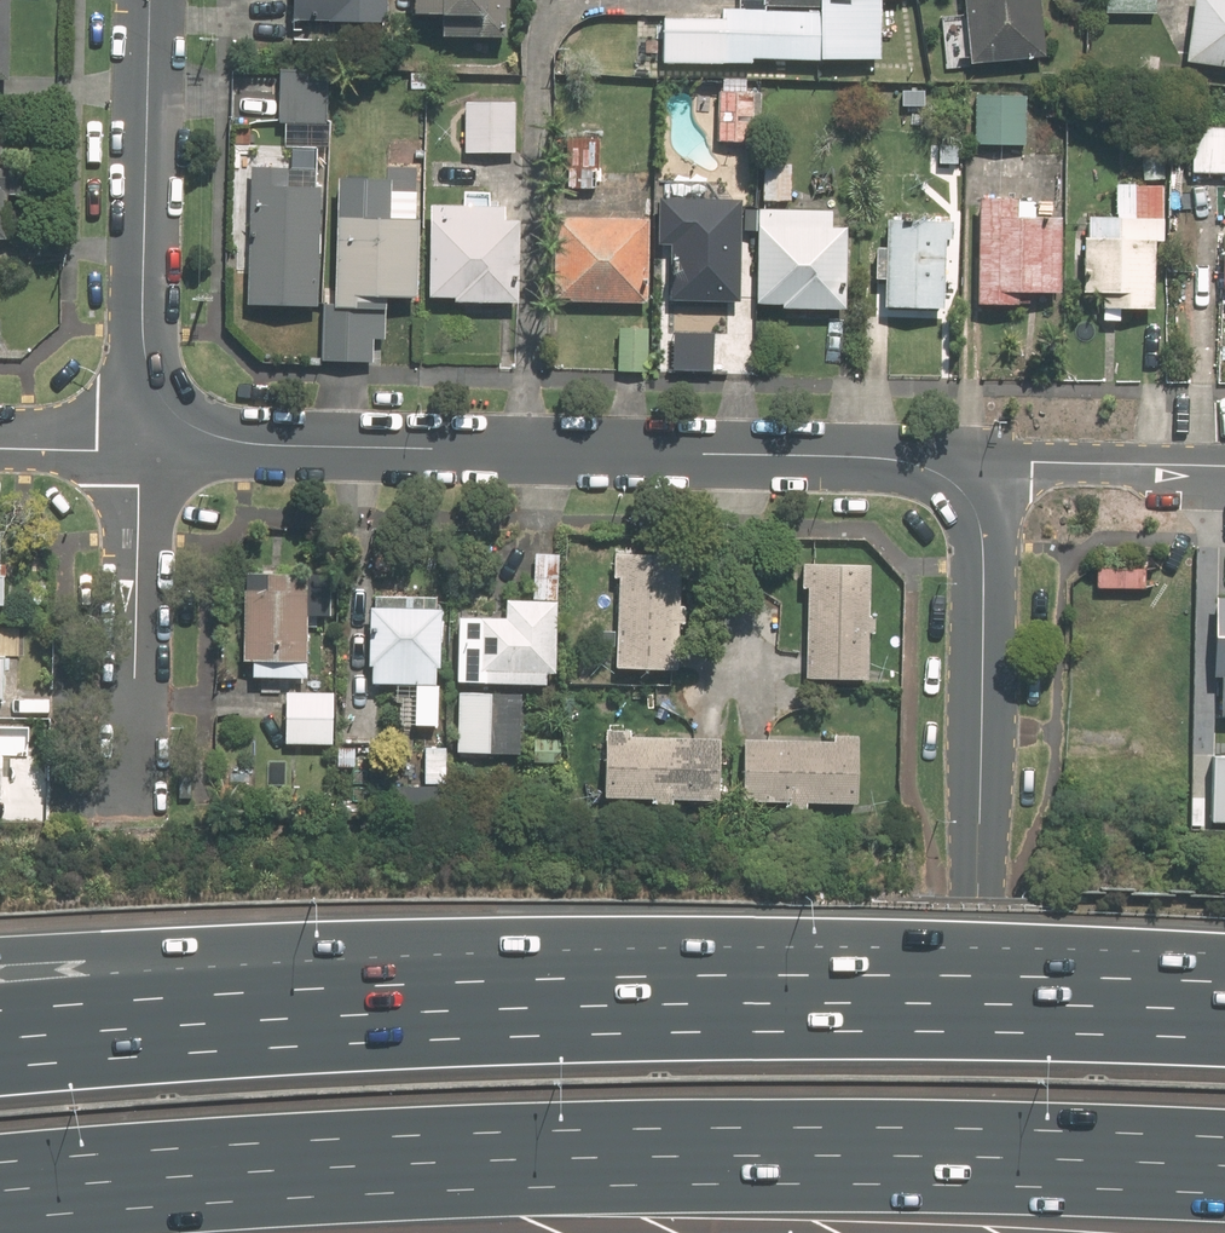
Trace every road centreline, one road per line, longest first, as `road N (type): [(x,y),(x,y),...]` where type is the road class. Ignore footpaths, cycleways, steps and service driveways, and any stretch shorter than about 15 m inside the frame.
road 1 (motorway): [(1224,1139),(883,1128),(501,1133),(0,1161)]
road 2 (tertiary): [(162,411),(206,437),(243,445),(895,462),(919,465),(959,487)]
road 3 (tertiary): [(969,1232),(980,537),(959,487)]
road 4 (motorway): [(0,1069),(444,1037),(739,991)]
road 5 (motorway): [(0,954),(84,951),(739,991)]
road 6 (motorway): [(739,991),(1224,995)]
road 7 (tertiary): [(162,411),(144,376),(138,337),(148,0)]
road 8 (residential): [(128,808),(134,488),(162,411)]
road 9 (residential): [(959,487),(990,468),(1019,463),(1224,467)]
road 10 (residential): [(0,449),(90,450),(162,411)]

